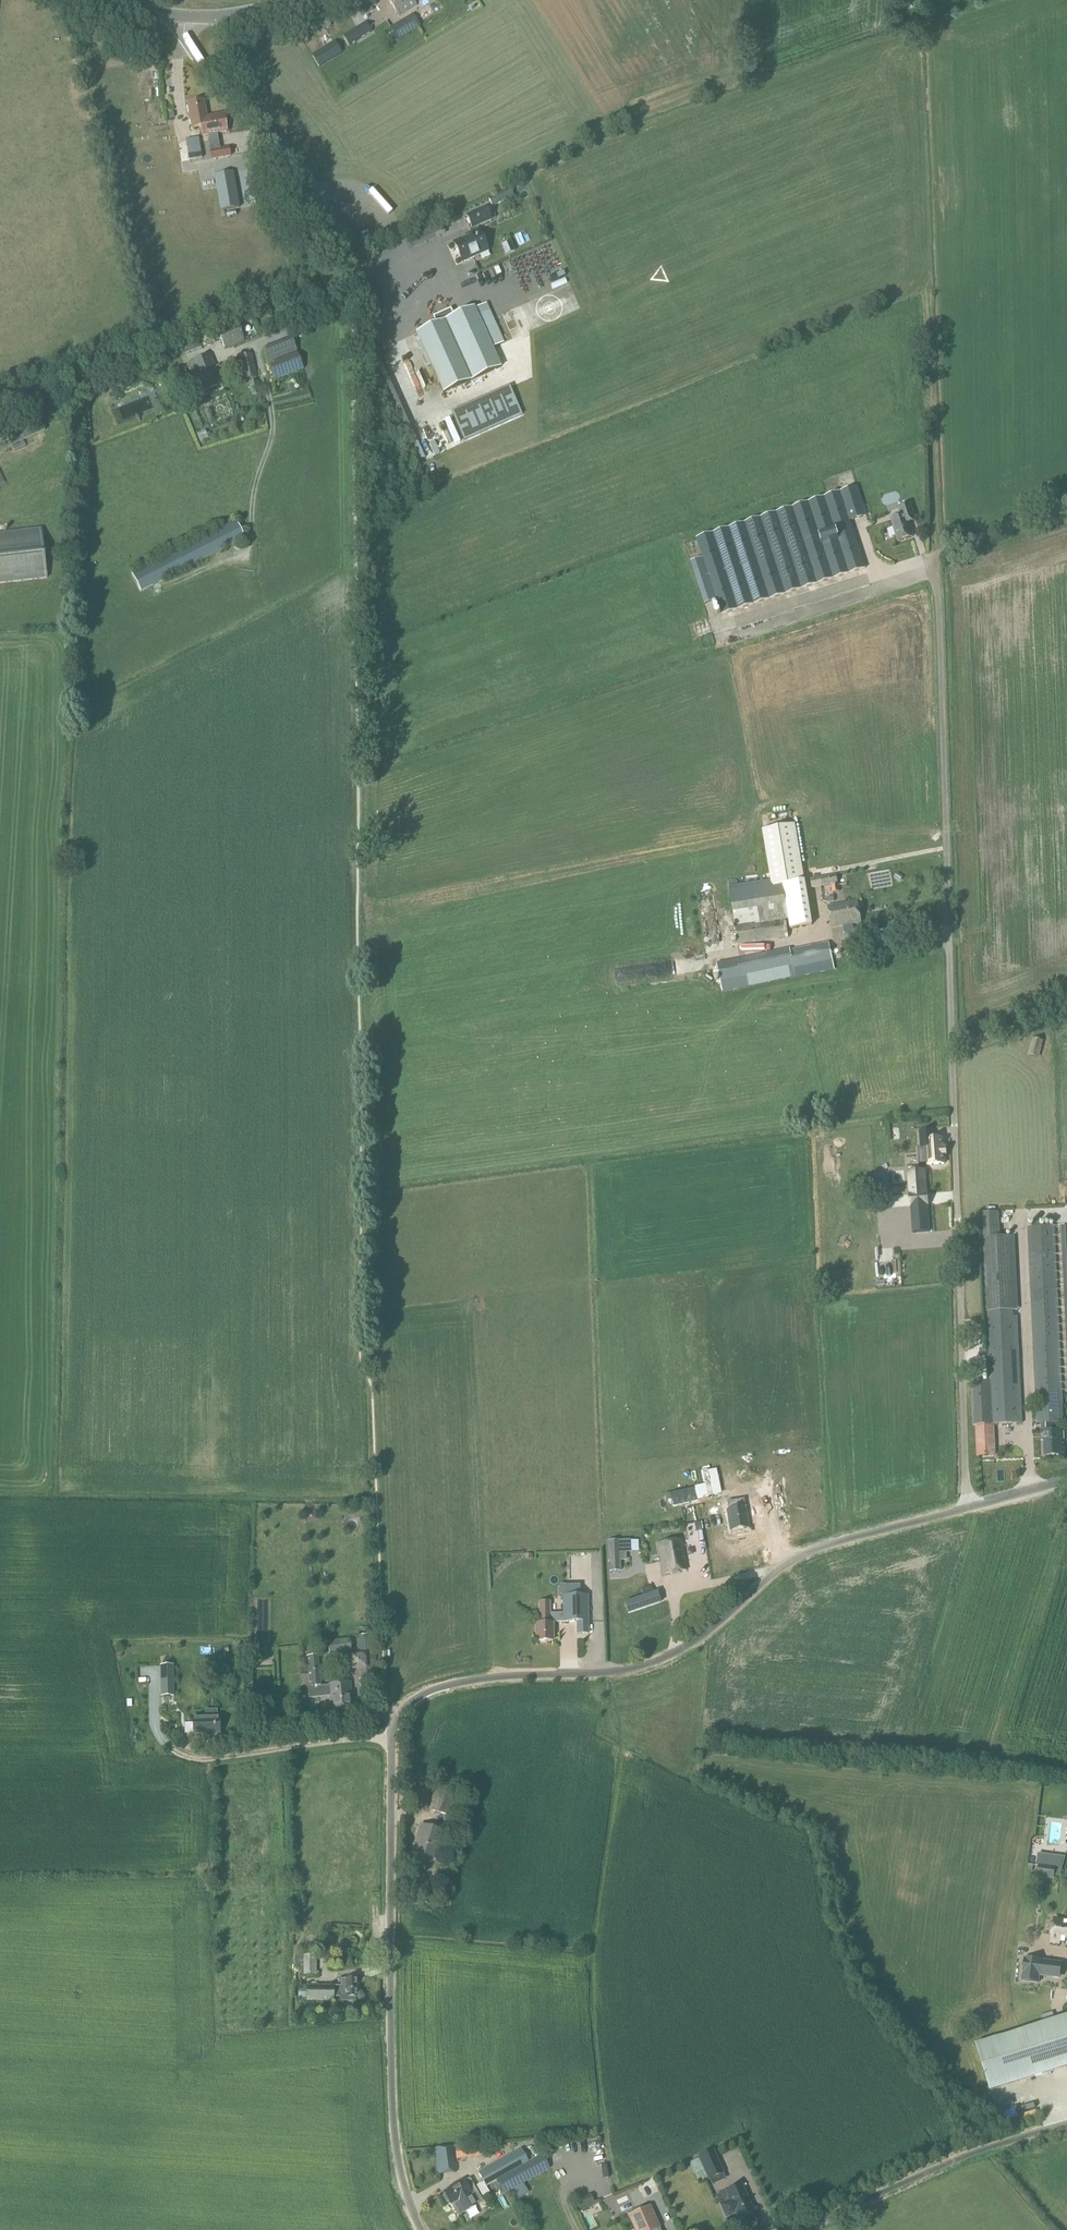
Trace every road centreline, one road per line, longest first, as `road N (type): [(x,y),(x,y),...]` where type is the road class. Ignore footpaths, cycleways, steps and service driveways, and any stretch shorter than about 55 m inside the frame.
road 1 (unclassified): [(418,2229),(396,2141),(391,1738),(403,1712),(449,1685),(646,1667),(712,1635),(793,1560),(968,1509)]
road 2 (unclassified): [(968,1509),(949,932)]
road 3 (track): [(1066,506),(932,557),(949,932)]
road 4 (unclassified): [(352,299),(332,216),(295,152),(198,59),(190,17)]
road 5 (track): [(154,1668),(165,1742),(182,1755),(391,1738)]
road 6 (unclassified): [(799,2229),(949,2163),(1066,2125)]
road 7 (track): [(932,557),(927,293)]
road 8 (track): [(1066,1007),(954,1049)]

